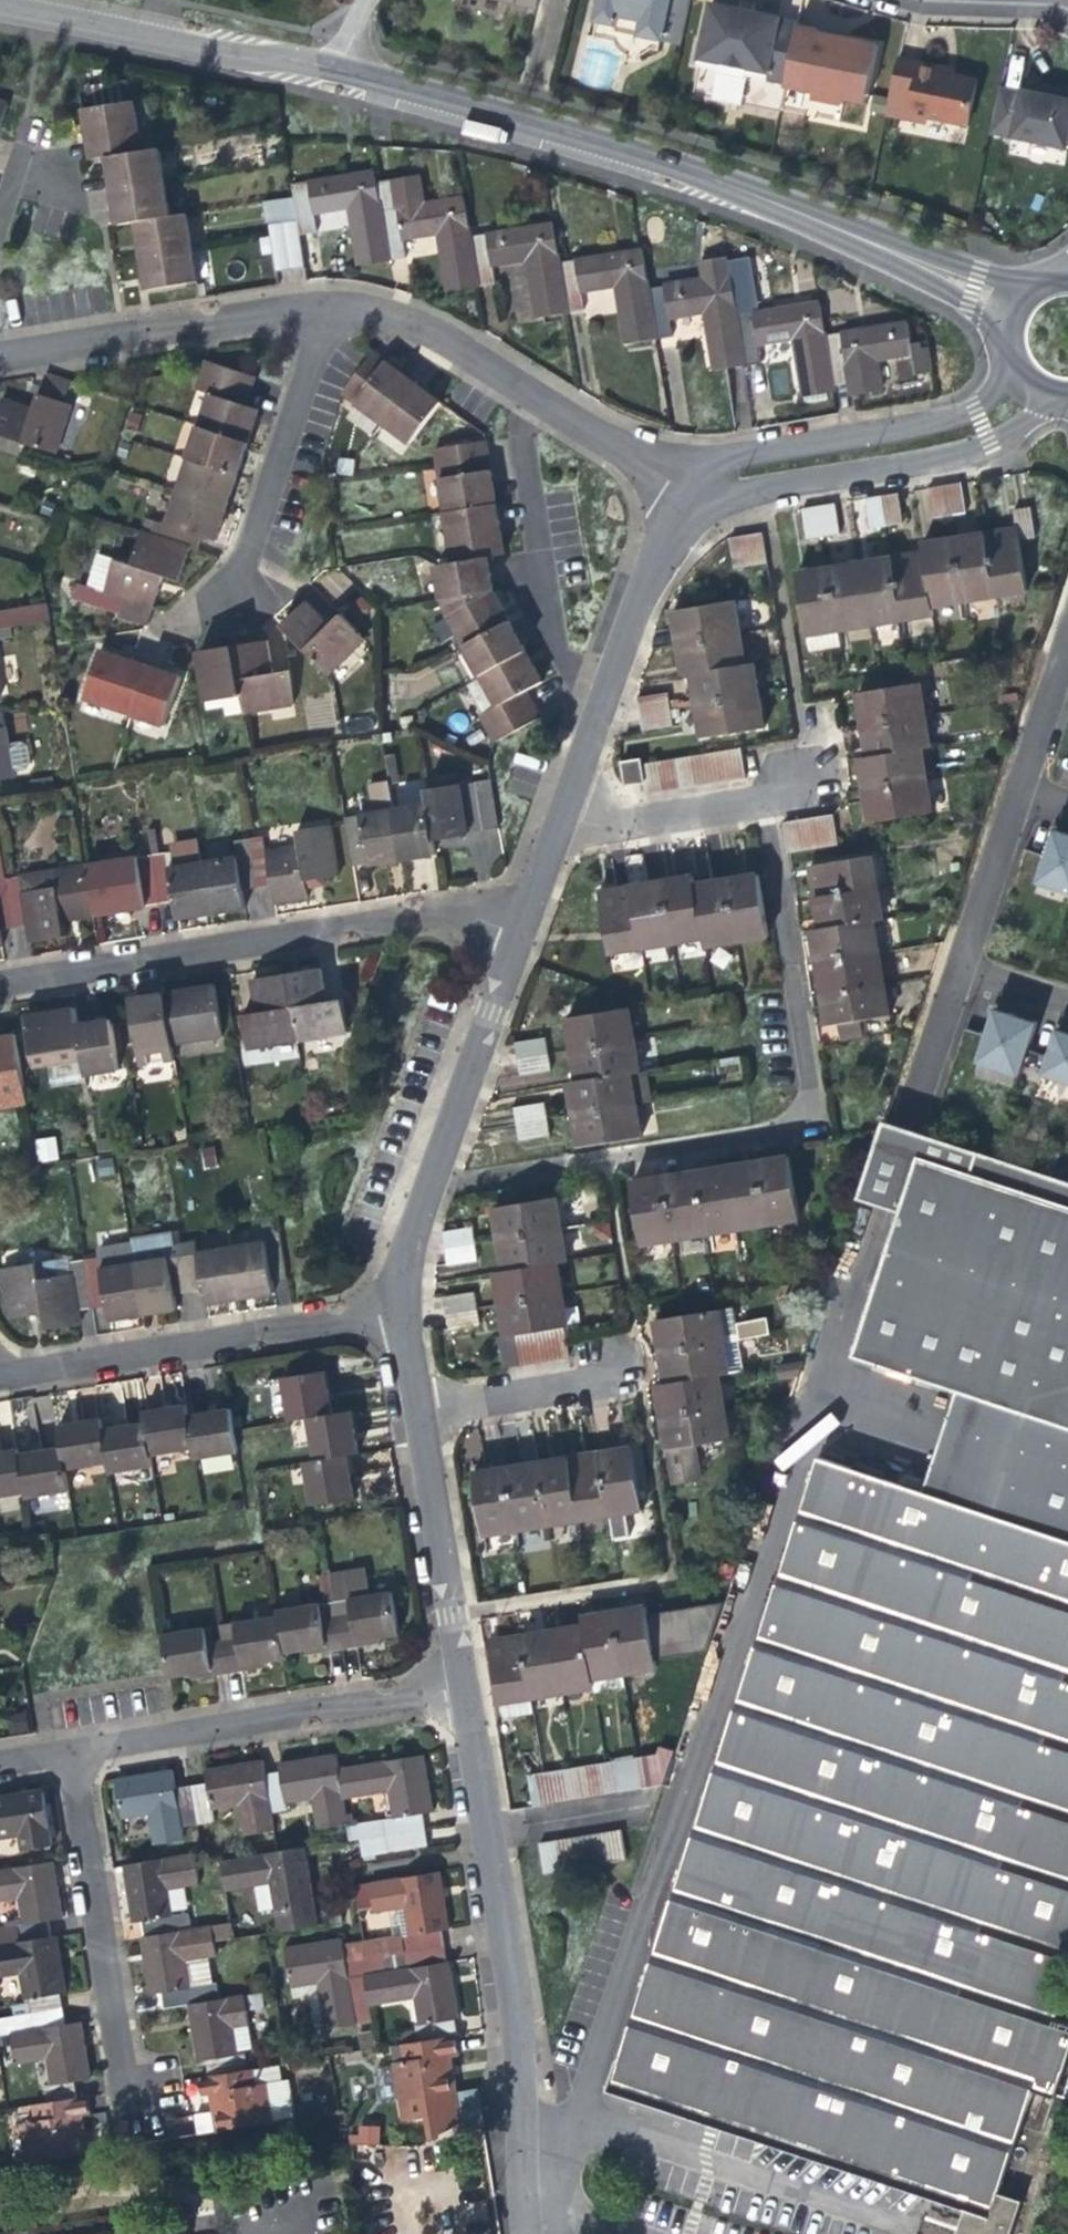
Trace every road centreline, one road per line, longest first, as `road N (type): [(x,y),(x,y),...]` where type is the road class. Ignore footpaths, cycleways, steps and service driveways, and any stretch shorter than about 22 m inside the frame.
road 1 (residential): [(429,1175),(465,1179),(779,1125),(807,1092),(761,822),(748,797)]
road 2 (residential): [(527,2233),(512,1992),(465,1680)]
road 3 (tertiary): [(330,73),(678,170),(855,239)]
road 4 (residential): [(0,974),(499,895),(531,904)]
road 5 (residential): [(332,302),(370,307),(447,340),(663,480),(692,485)]
road 6 (residential): [(61,1743),(465,1680)]
road 7 (residential): [(0,1367),(396,1303)]
road 8 (residential): [(692,485),(742,494),(993,449),(1054,387)]
road 9 (residential): [(556,829),(692,485)]
road 10 (residential): [(143,2093),(115,2067),(61,1743)]
road 11 (residential): [(1026,364),(978,408),(736,457),(692,485)]
road 12 (tertiary): [(0,9),(330,73)]
road 13 (residential): [(0,350),(291,302),(332,302)]
road 14 (residential): [(231,604),(332,302)]
road 15 (residential): [(429,1175),(531,904)]
road 16 (residential): [(465,1680),(417,1403)]
road 17 (residential): [(953,967),(873,1202)]
road 18 (tertiary): [(1064,285),(855,239)]
road 19 (tertiary): [(855,239),(970,300),(1020,351)]
road 20 (residential): [(748,797),(556,829)]
road 21 (residential): [(603,1366),(558,1384),(417,1403)]
road 22 (residential): [(1013,788),(953,967)]
road 23 (residential): [(1067,626),(1013,788)]
road 24 (residential): [(396,1303),(397,1267),(429,1175)]
road 25 (residential): [(953,967),(1067,1005)]

